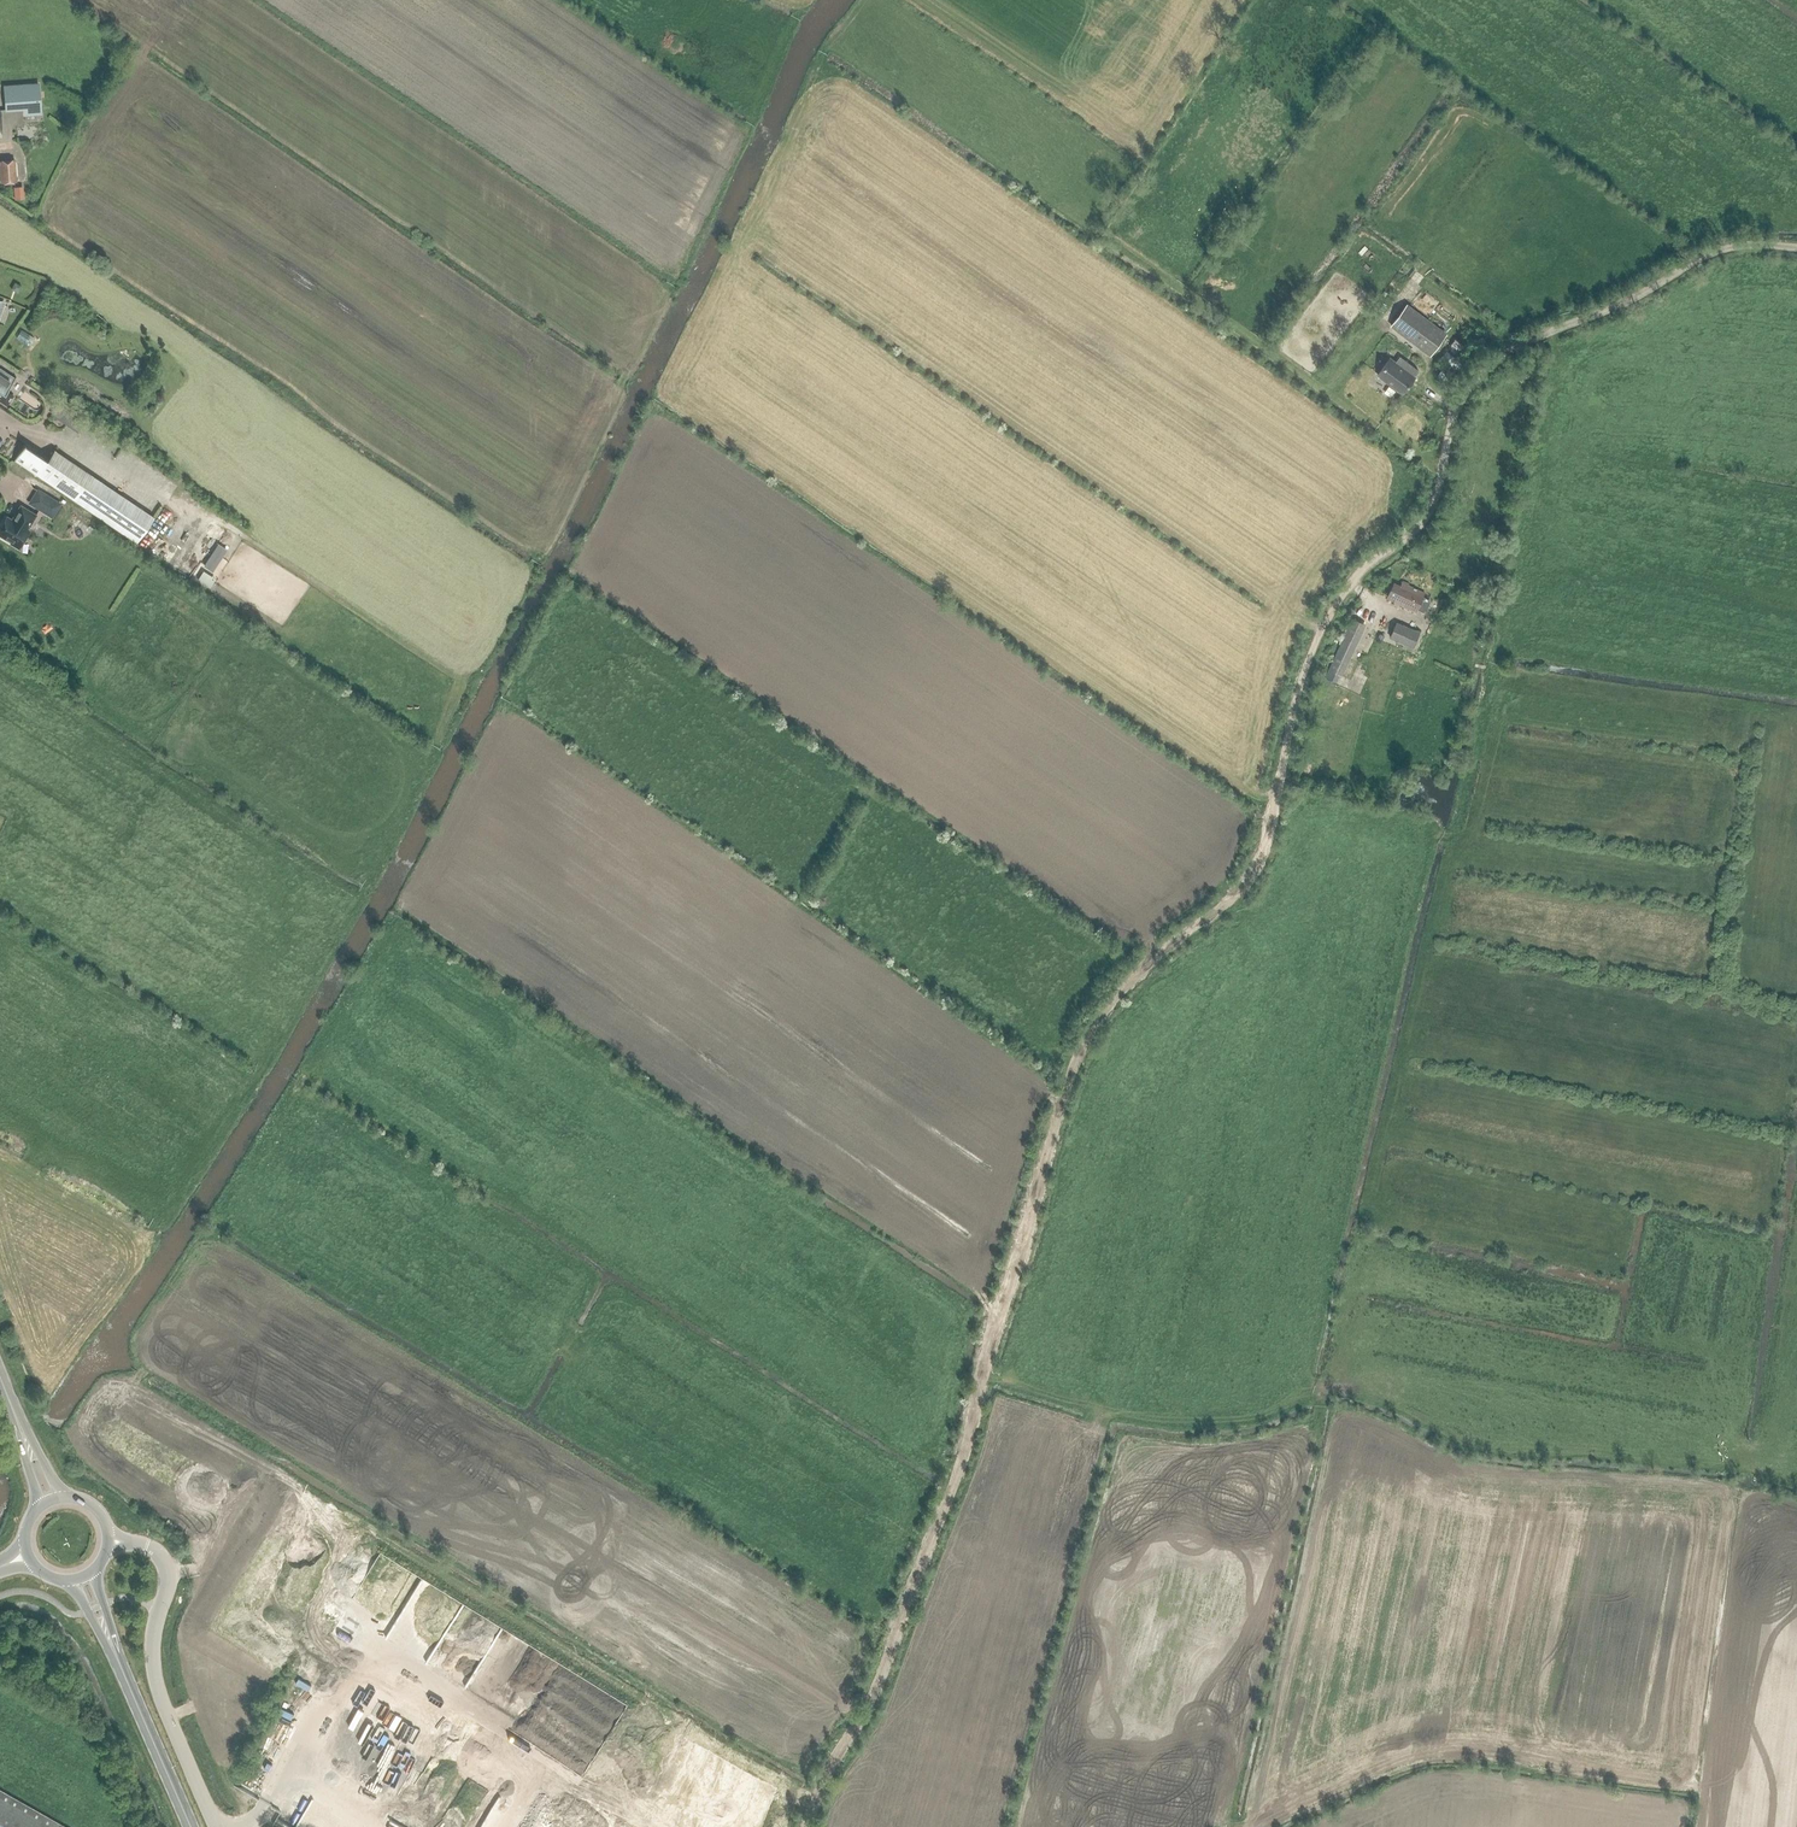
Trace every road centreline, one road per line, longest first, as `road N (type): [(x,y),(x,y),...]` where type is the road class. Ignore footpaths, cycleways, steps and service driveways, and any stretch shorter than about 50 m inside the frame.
road 1 (track): [(813,1826),(894,1648),(1088,1046),(1125,995),(1247,874),(1335,601)]
road 2 (track): [(1230,1826),(1382,1157)]
road 3 (unclassified): [(1335,601),(1363,562),(1411,526),(1437,480),(1453,407),(1478,368),(1688,268),(1733,253),(1796,247)]
road 4 (tertiary): [(214,1826),(157,1687),(156,1629),(169,1569),(144,1545),(107,1543)]
road 5 (primary): [(192,1826),(126,1680)]

